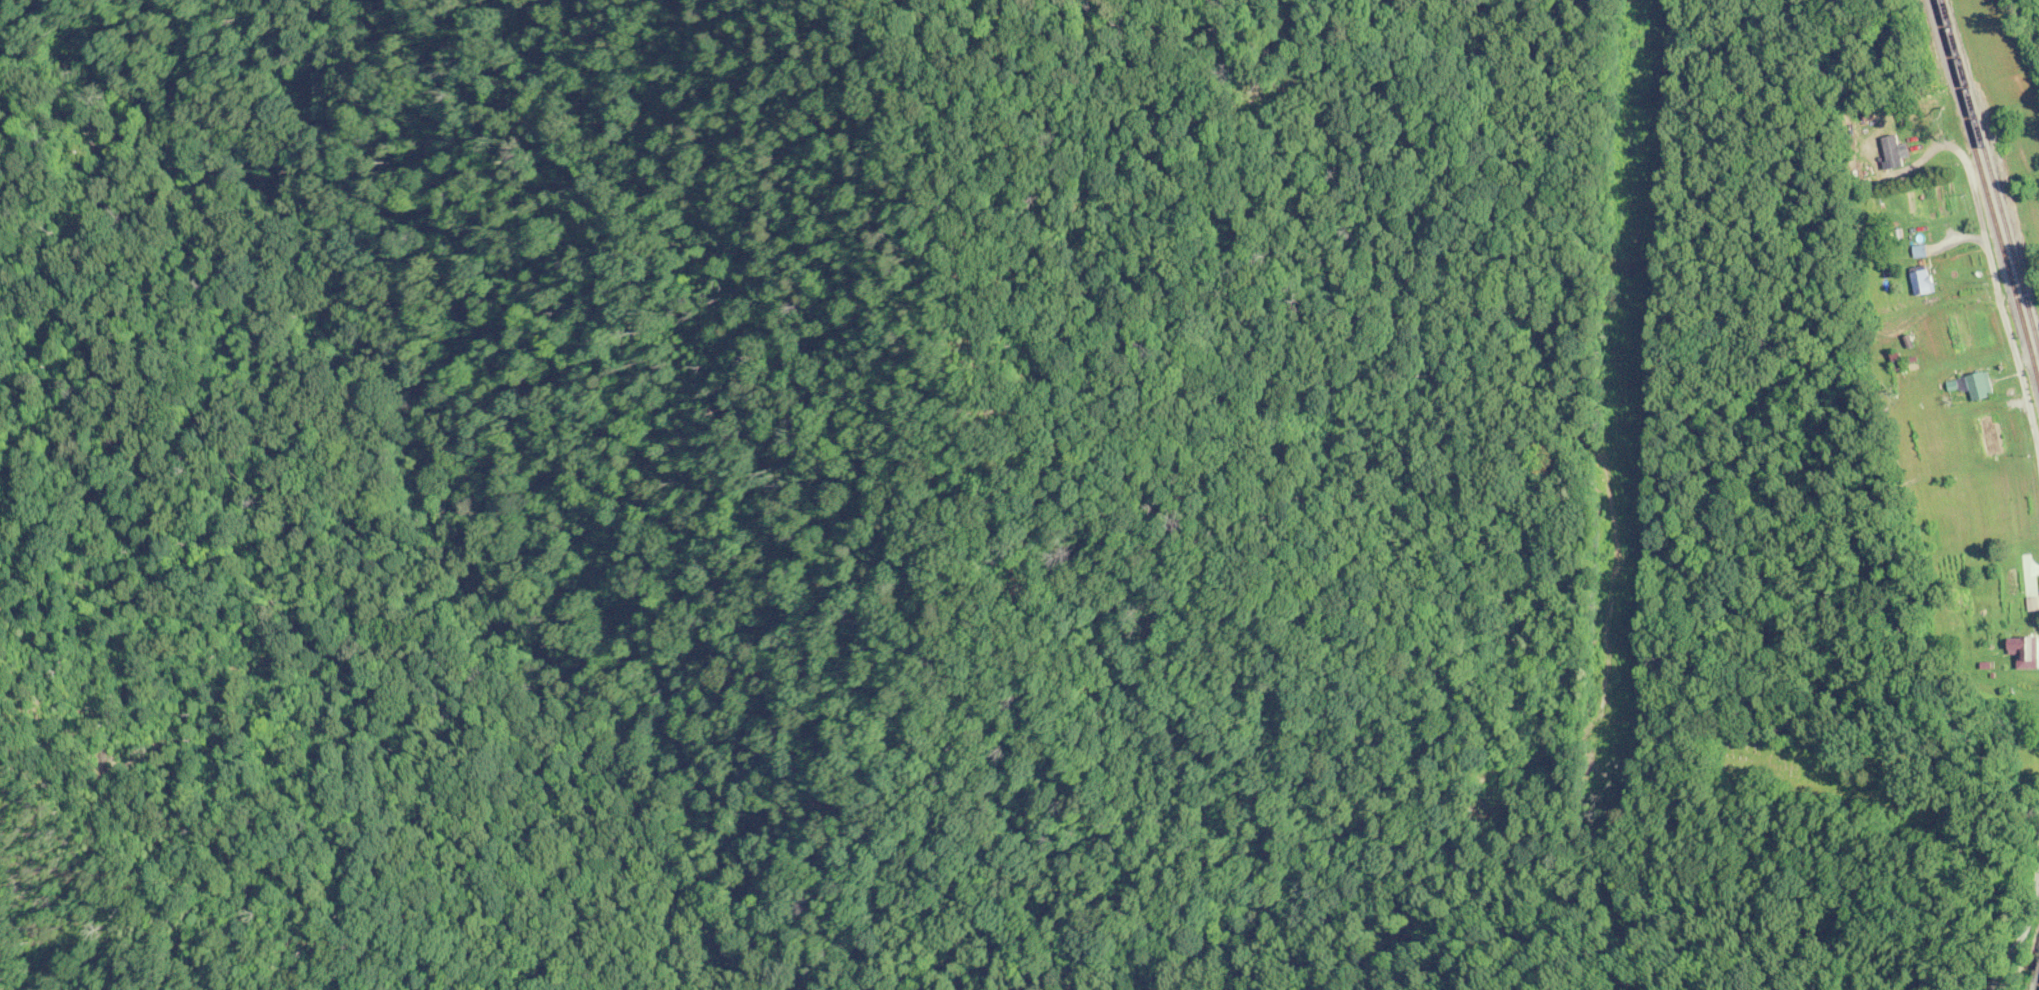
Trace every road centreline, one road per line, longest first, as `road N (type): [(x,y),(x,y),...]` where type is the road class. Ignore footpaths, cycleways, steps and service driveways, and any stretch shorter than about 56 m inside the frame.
road 1 (residential): [(2038,467),(1986,247),(1972,239)]
road 2 (residential): [(2000,989),(2038,876)]

